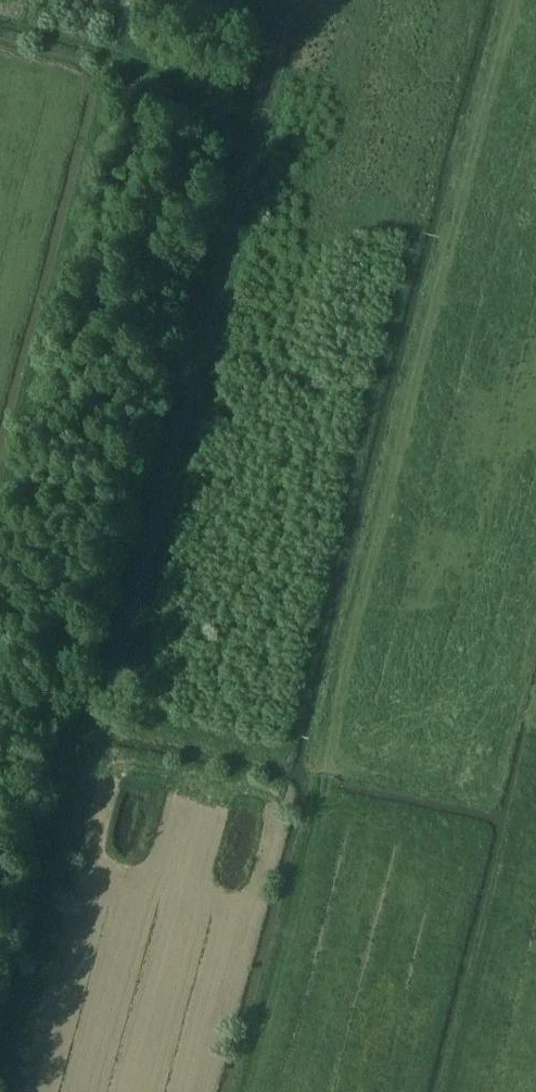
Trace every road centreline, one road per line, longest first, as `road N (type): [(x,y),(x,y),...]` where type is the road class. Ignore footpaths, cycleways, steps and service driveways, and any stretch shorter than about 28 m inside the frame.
road 1 (track): [(425,362),(248,1091)]
road 2 (track): [(0,1057),(110,604),(191,335)]
road 3 (track): [(0,24),(119,57),(234,131),(253,94),(276,0)]
road 4 (track): [(234,131),(191,335)]

